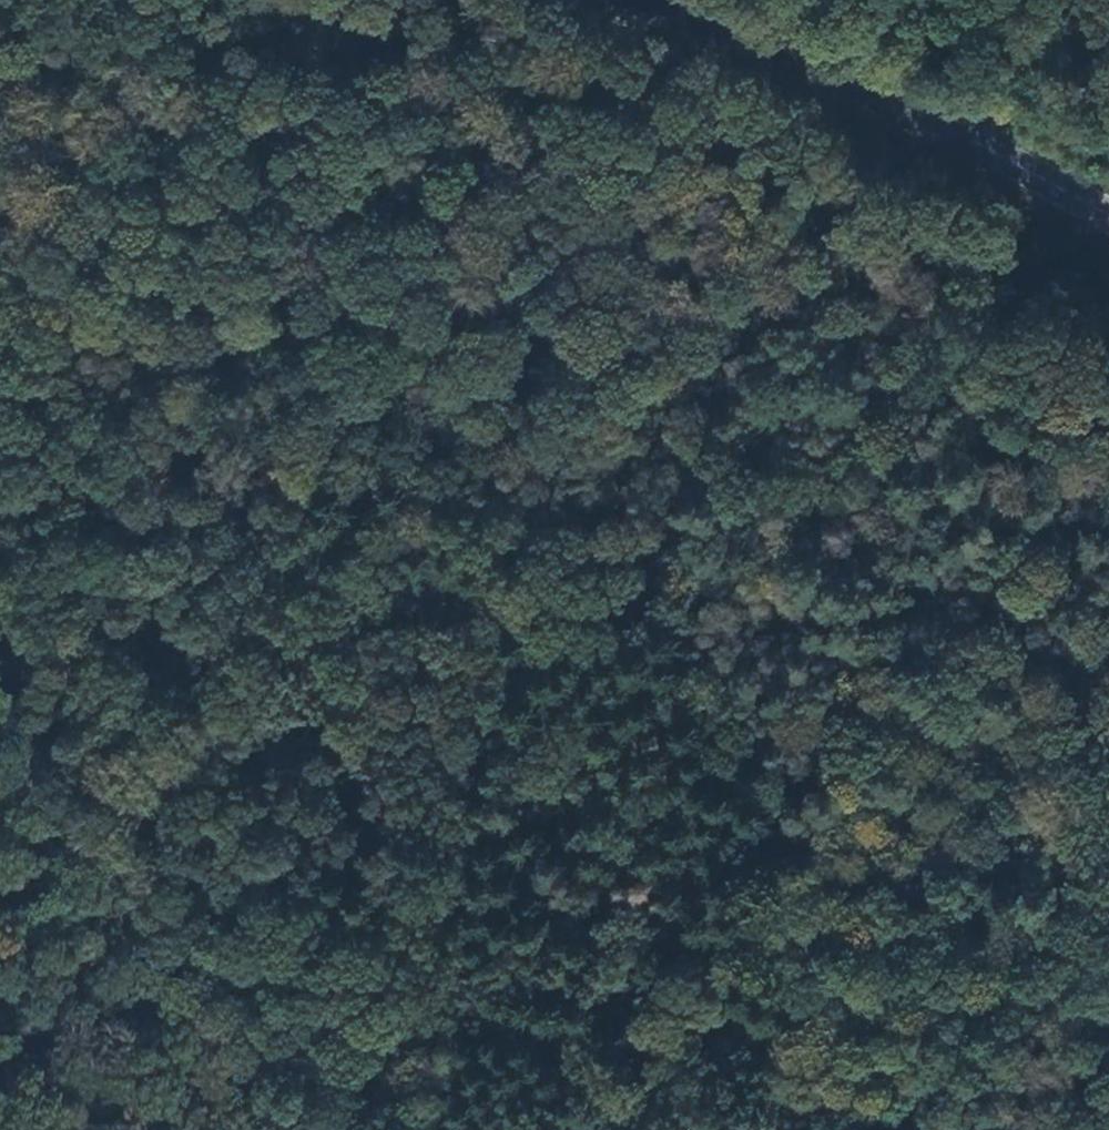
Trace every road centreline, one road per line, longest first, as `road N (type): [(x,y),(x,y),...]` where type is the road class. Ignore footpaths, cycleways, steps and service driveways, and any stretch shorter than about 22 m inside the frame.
road 1 (tertiary): [(715,0),(1108,220)]

